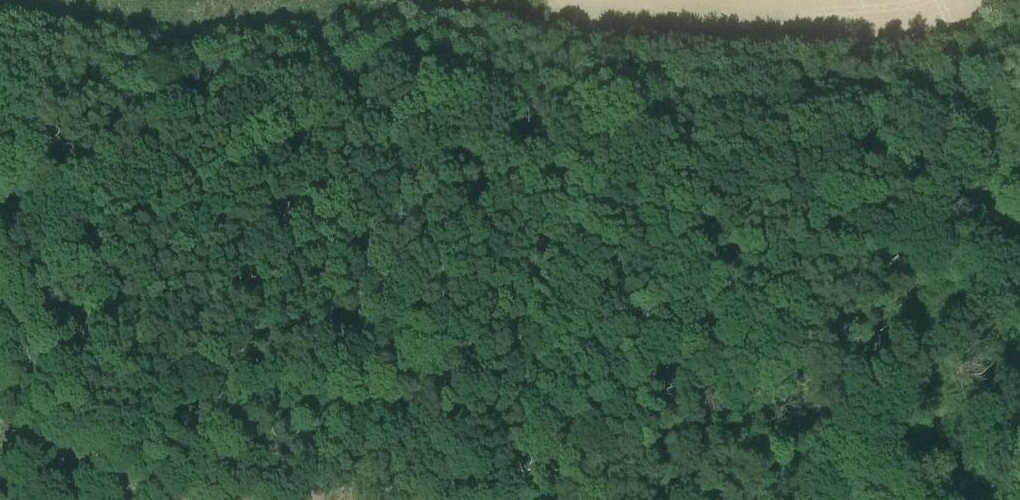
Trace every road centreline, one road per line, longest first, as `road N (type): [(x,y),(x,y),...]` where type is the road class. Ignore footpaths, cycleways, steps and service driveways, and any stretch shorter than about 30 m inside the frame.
road 1 (track): [(0,115),(25,111),(65,190),(73,247),(57,339),(77,387),(99,412),(154,444),(225,470),(393,490),(517,472),(711,414),(789,359),(837,312),(960,166),(970,125)]
road 2 (track): [(970,125),(645,138),(461,94),(339,83),(204,113),(25,111)]

